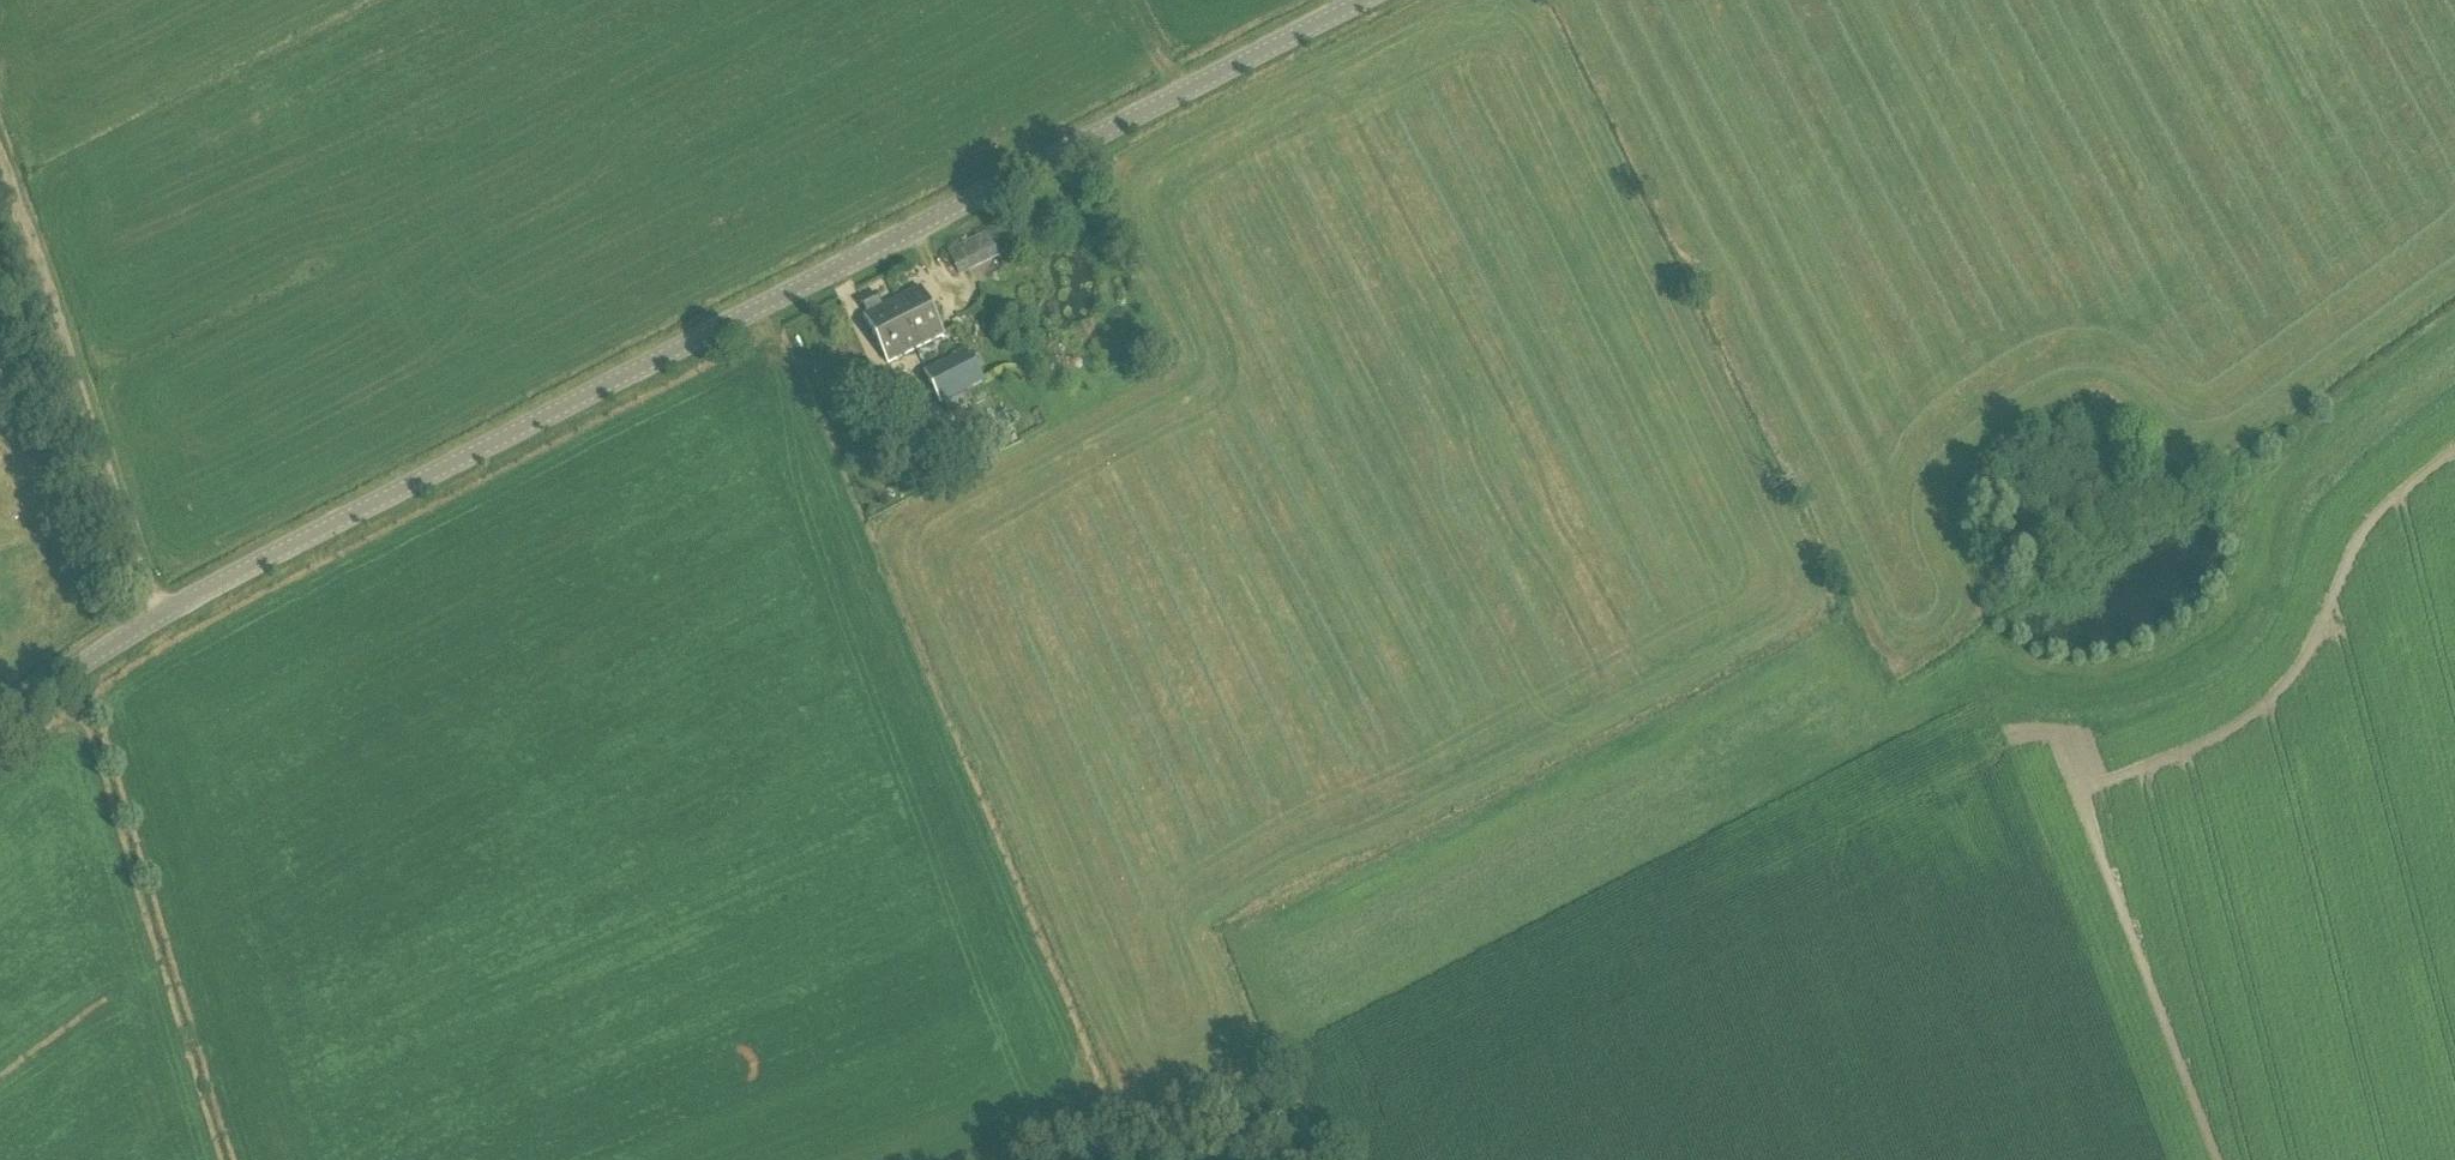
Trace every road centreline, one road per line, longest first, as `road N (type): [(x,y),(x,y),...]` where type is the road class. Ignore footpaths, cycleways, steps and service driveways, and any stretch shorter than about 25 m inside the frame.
road 1 (tertiary): [(0,727),(200,594),(1363,0)]
road 2 (track): [(0,171),(155,620)]

